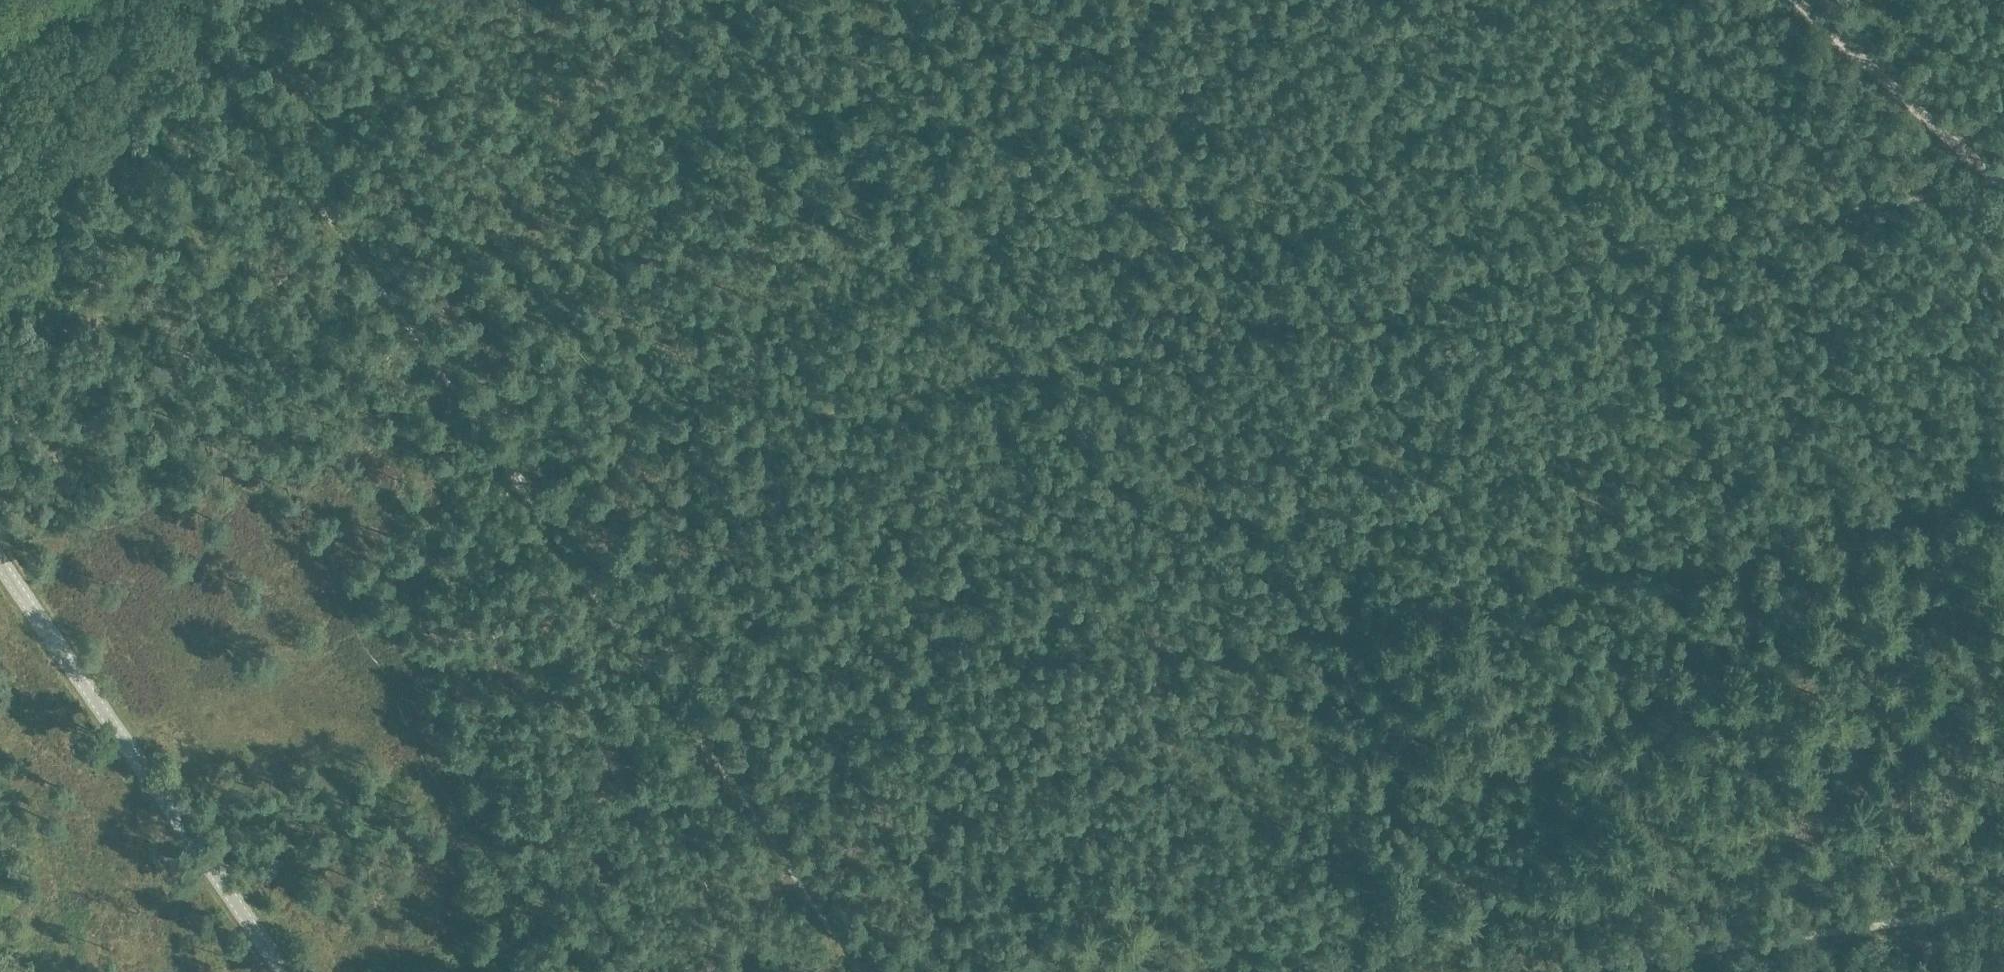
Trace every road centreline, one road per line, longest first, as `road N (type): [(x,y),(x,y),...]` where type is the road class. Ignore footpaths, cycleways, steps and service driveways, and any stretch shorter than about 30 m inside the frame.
road 1 (track): [(862,971),(214,51),(195,0)]
road 2 (unclassified): [(280,971),(0,579)]
road 3 (track): [(1997,171),(1808,0)]

